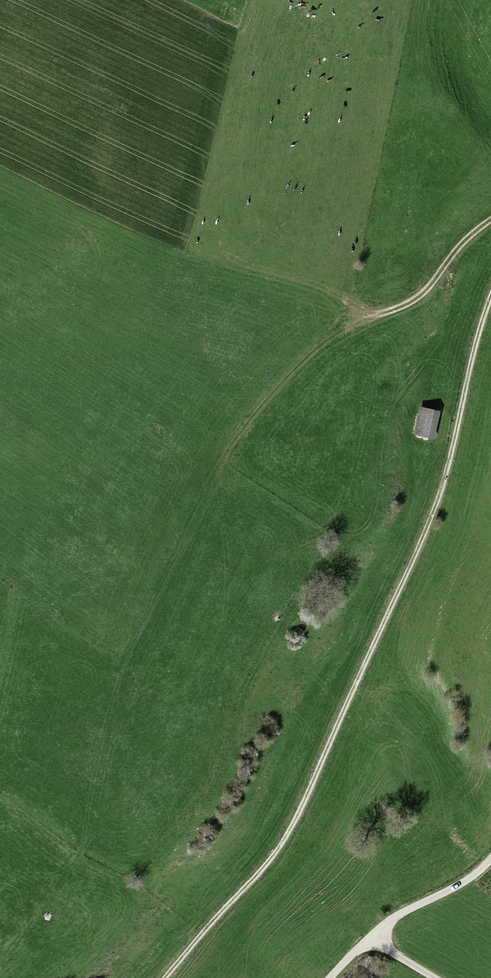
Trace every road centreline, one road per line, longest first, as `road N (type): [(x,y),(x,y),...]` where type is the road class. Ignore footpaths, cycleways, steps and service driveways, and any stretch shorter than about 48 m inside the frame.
road 1 (track): [(165,977),(265,867),(352,703),(443,485),(490,310)]
road 2 (track): [(364,321),(314,354),(219,466)]
road 3 (unclassified): [(490,863),(397,917),(334,977)]
road 4 (track): [(189,254),(333,293),(364,321)]
road 5 (track): [(490,219),(415,300),(364,321)]

